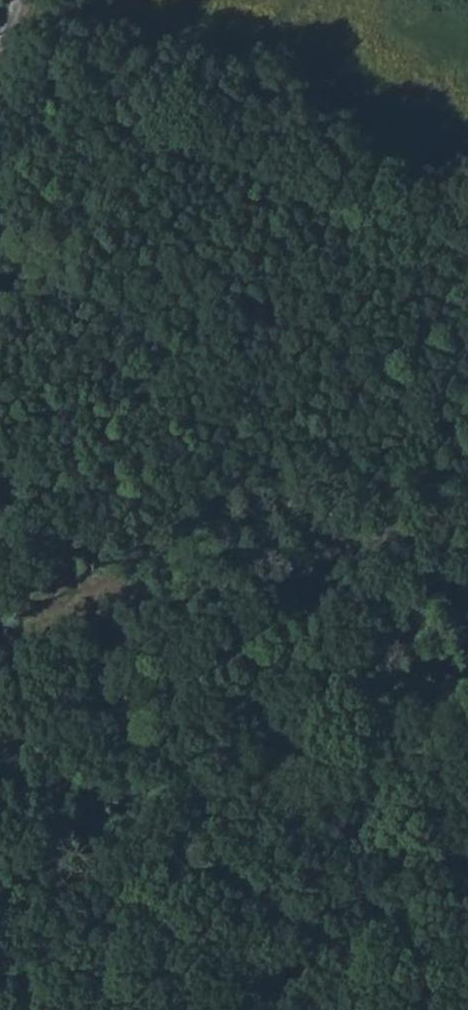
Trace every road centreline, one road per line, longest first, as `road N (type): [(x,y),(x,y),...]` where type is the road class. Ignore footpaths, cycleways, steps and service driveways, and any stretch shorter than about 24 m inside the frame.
road 1 (track): [(467,500),(214,595),(0,716)]

